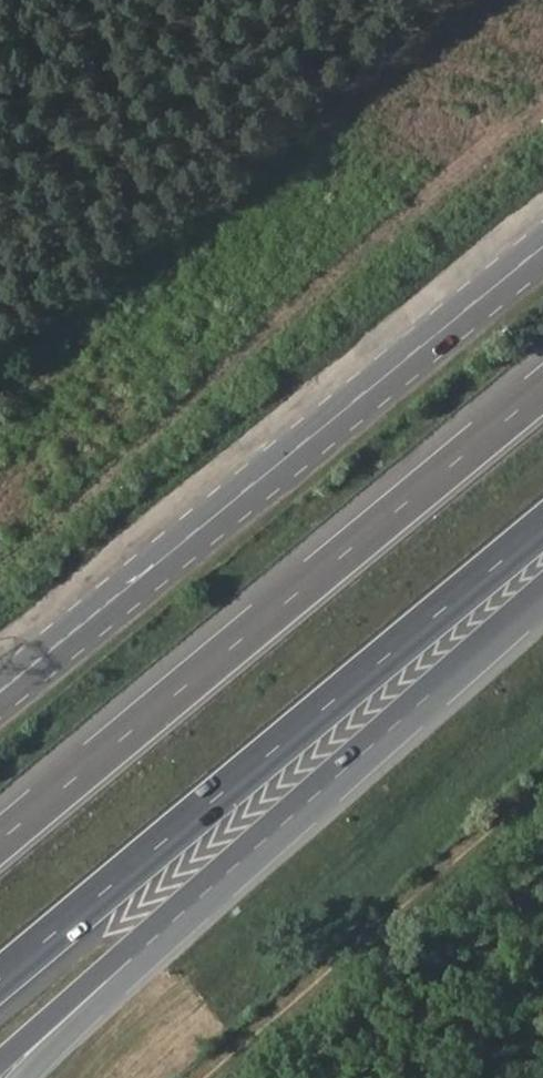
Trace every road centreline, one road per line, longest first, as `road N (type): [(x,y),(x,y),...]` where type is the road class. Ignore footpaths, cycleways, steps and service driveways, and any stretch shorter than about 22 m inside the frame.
road 1 (motorway): [(0,979),(542,528)]
road 2 (motorway): [(542,388),(0,837)]
road 3 (secondary): [(542,248),(0,693)]
road 4 (motorway): [(0,1063),(435,690)]
road 5 (motorway): [(23,1077),(435,690)]
road 6 (motorway): [(435,690),(542,595)]

